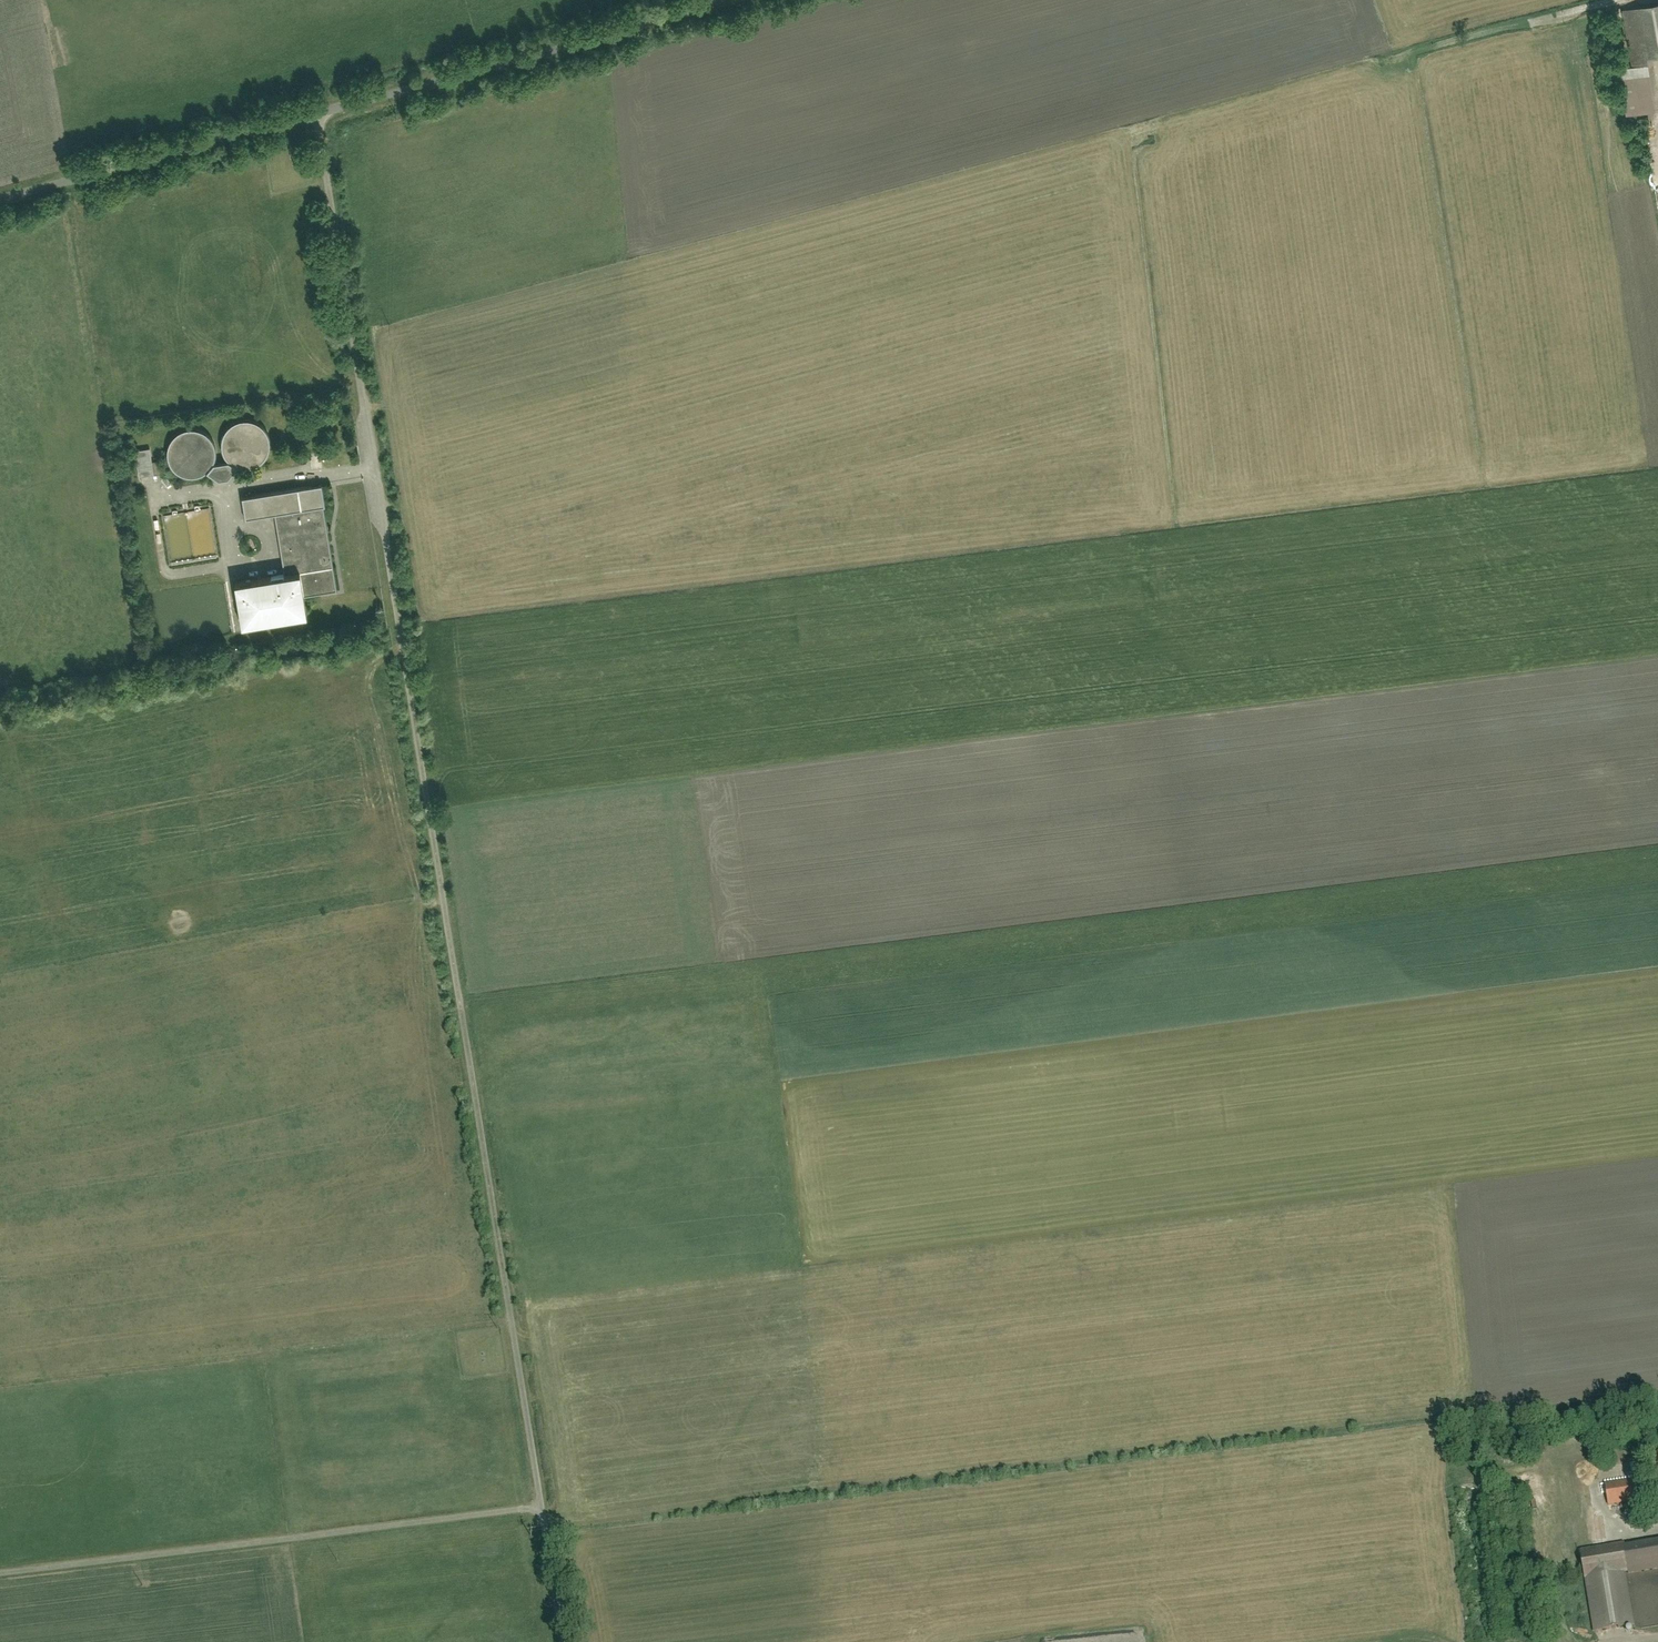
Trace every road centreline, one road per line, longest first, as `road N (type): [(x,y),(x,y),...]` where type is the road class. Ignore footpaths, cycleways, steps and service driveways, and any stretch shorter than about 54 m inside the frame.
road 1 (residential): [(317,113),(561,1641)]
road 2 (residential): [(317,113),(729,0)]
road 3 (residential): [(0,198),(317,113)]
road 4 (track): [(1625,0),(1337,75)]

